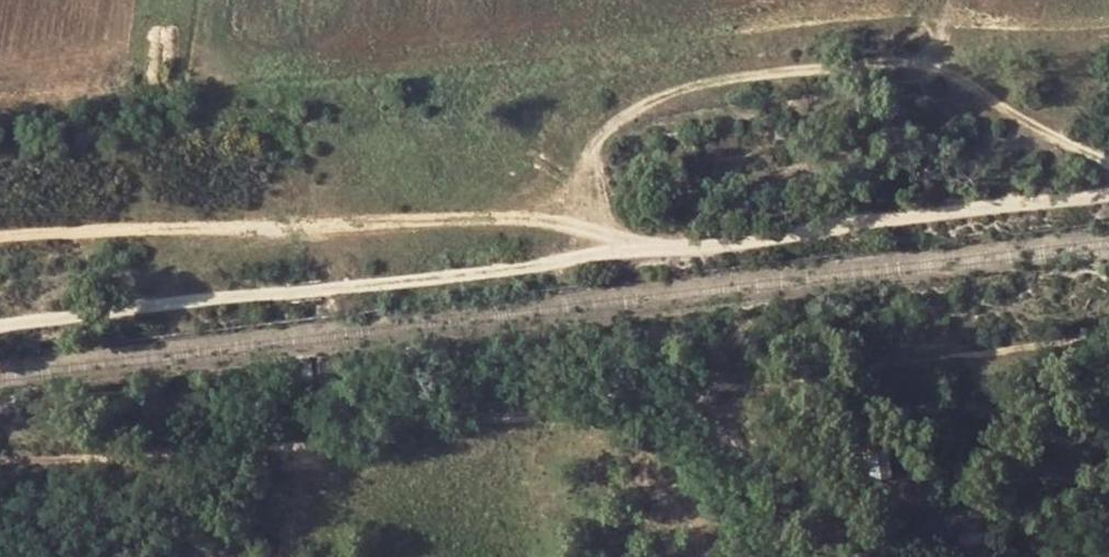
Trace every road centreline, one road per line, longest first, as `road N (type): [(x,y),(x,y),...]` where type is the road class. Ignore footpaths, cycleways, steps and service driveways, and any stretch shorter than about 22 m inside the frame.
road 1 (track): [(0,465),(1108,334)]
road 2 (track): [(1108,192),(0,318)]

